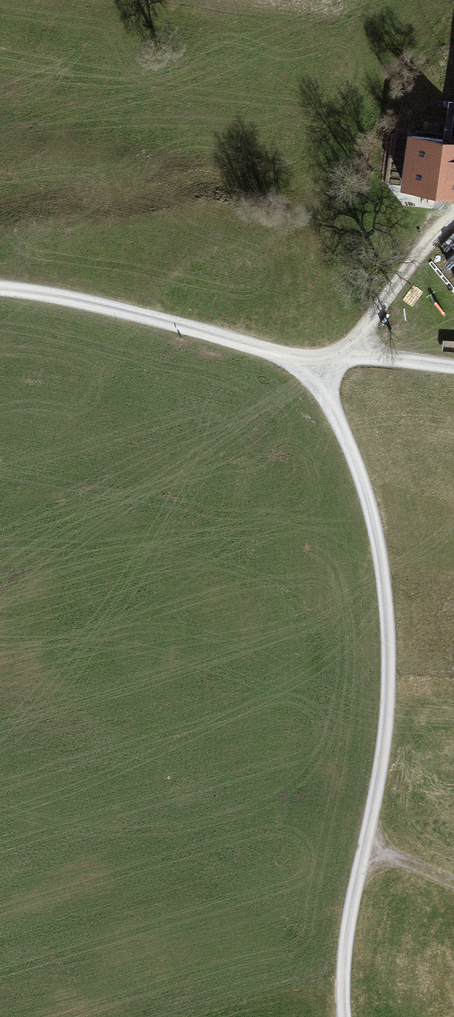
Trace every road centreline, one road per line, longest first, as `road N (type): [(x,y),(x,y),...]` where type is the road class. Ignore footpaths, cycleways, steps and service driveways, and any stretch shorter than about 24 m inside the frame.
road 1 (track): [(343,1016),(348,930),(387,714),(388,646),(361,481),(309,375)]
road 2 (track): [(309,375),(284,357),(228,338),(0,288)]
road 3 (track): [(348,354),(453,214)]
road 4 (track): [(309,375),(348,354),(453,367)]

